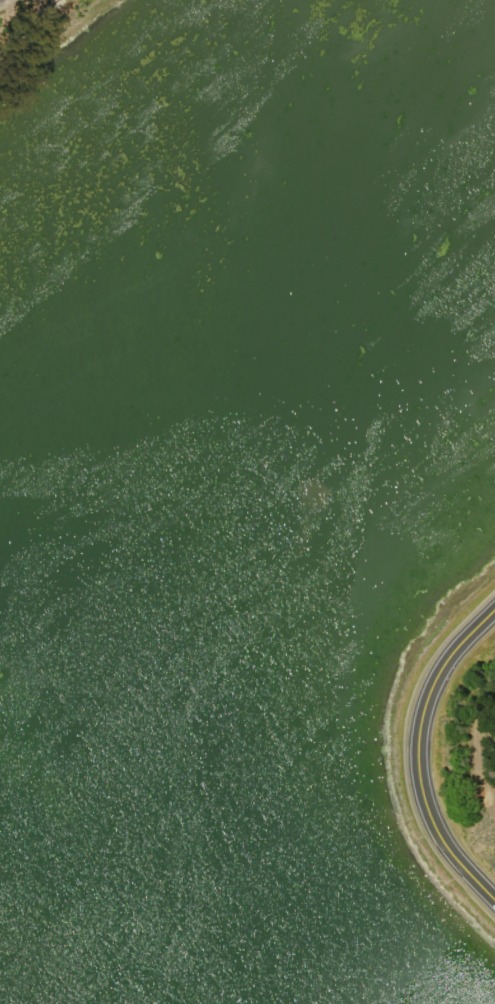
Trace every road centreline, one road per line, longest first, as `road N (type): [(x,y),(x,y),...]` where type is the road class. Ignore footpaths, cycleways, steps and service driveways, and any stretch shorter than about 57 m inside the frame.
road 1 (tertiary): [(494,610),(433,682),(419,738),(423,799),(449,854),(494,902)]

